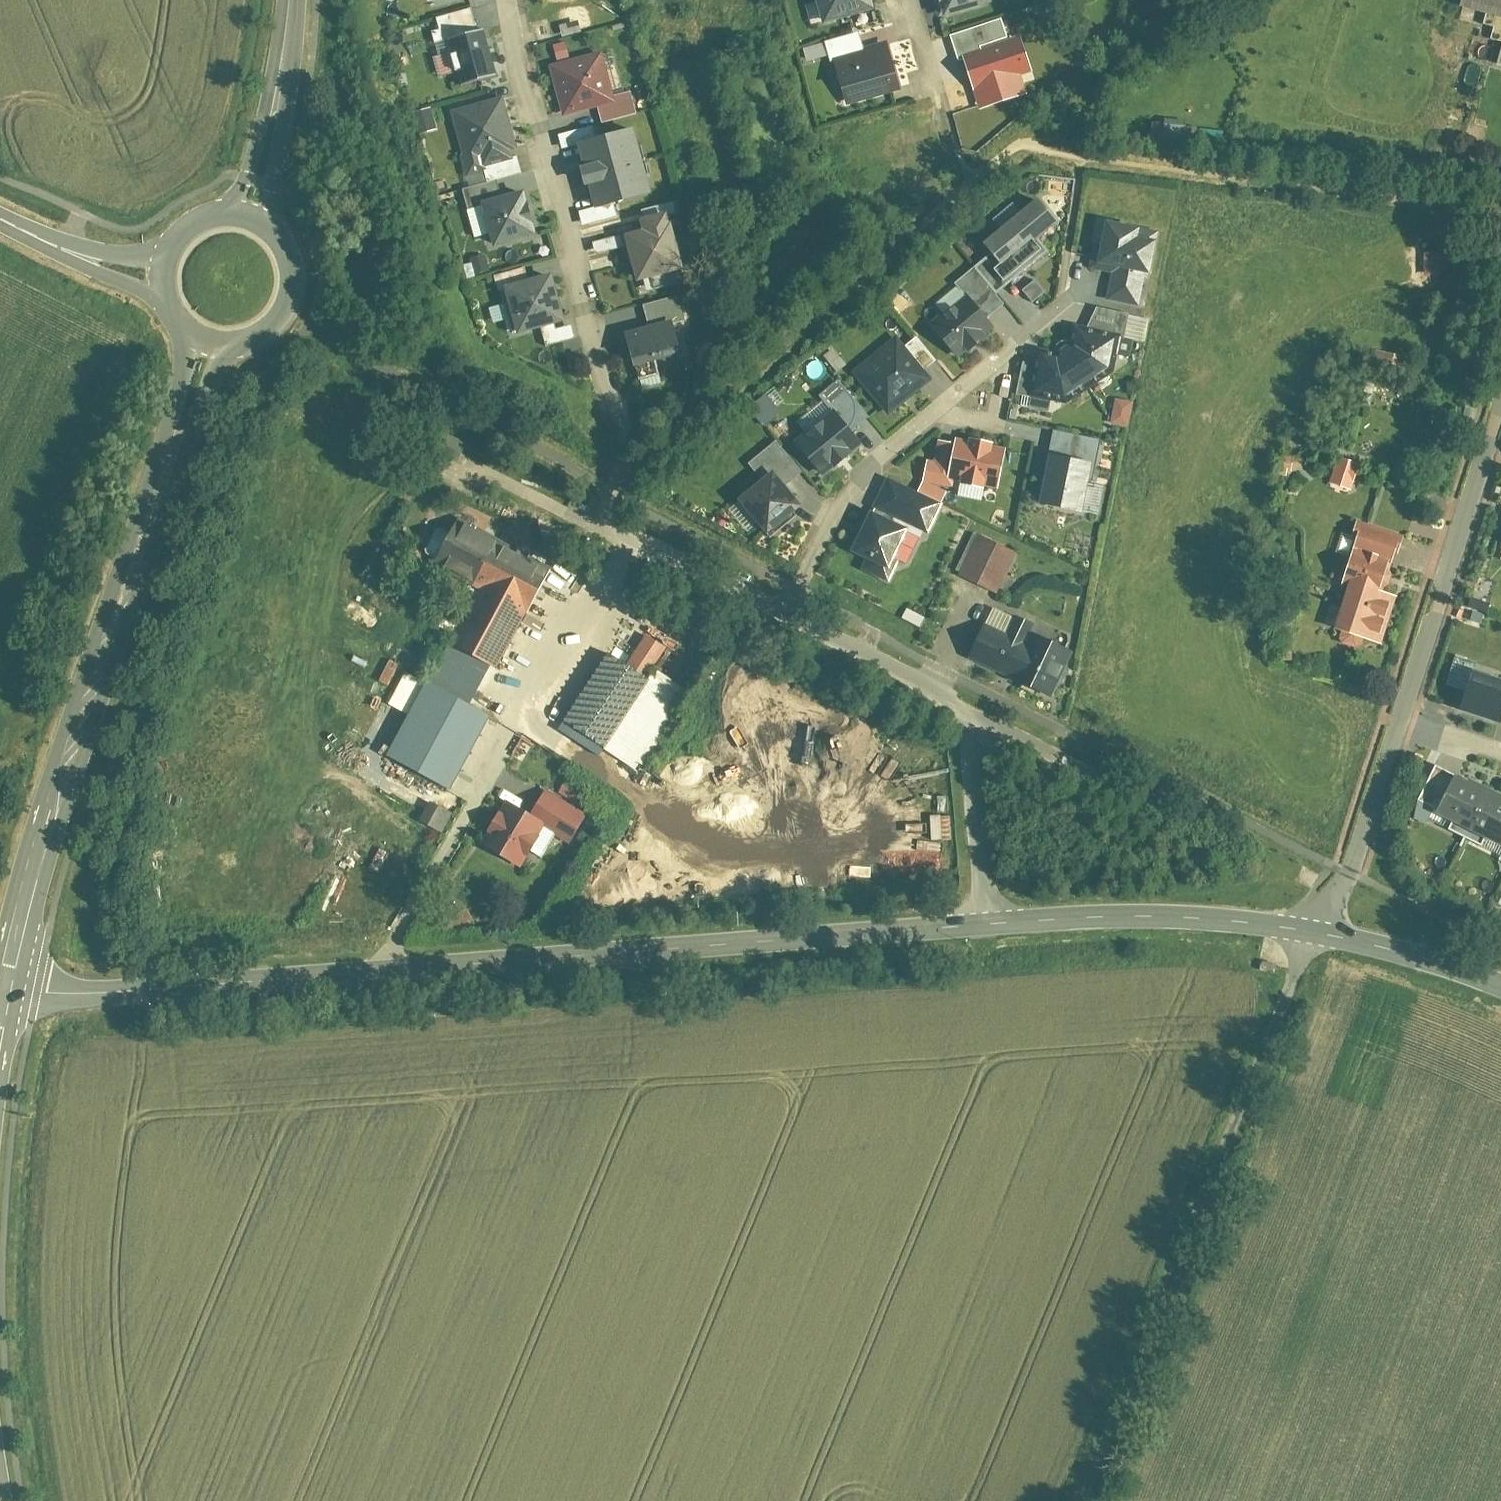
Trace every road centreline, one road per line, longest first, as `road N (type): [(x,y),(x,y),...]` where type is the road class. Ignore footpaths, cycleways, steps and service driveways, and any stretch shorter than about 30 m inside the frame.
road 1 (tertiary): [(8,1003),(987,929)]
road 2 (secondary): [(8,1003),(62,793),(212,347)]
road 3 (residential): [(513,0),(623,431),(628,473),(592,520)]
road 4 (residential): [(1500,399),(1401,724)]
road 5 (tertiary): [(987,929),(1198,922),(1311,936)]
road 6 (residential): [(941,416),(848,502),(785,614)]
road 7 (tertiary): [(277,234),(274,188),(298,0)]
road 8 (residential): [(1401,724),(1351,877),(1311,936)]
road 9 (residential): [(988,725),(785,614)]
road 10 (tertiary): [(286,0),(247,181),(227,215)]
road 11 (residential): [(785,614),(592,520)]
road 12 (residential): [(987,929),(975,752),(988,725)]
road 13 (tertiary): [(1311,936),(1500,988)]
road 14 (secondary): [(0,223),(168,308)]
road 15 (secondary): [(212,347),(256,344),(289,316),(297,273),(277,234)]
road 16 (secondary): [(166,263),(73,246),(0,220)]
road 17 (residential): [(941,416),(997,425),(1011,353)]

